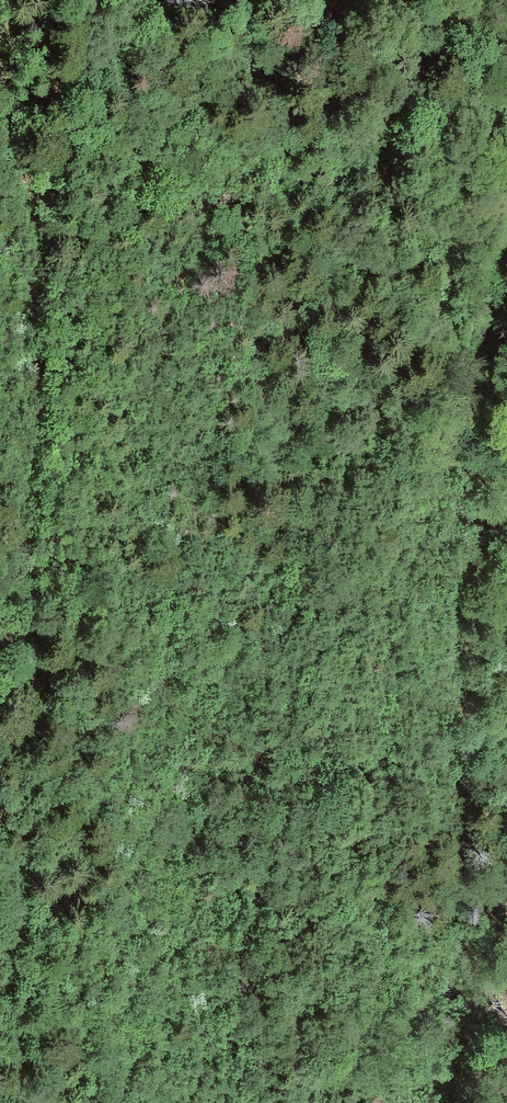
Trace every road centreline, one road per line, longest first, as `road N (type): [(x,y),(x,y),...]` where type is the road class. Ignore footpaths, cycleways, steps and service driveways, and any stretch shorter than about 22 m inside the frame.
road 1 (track): [(31,1102),(15,977),(43,400),(41,282),(0,53)]
road 2 (track): [(454,1102),(454,841),(442,765),(452,477),(500,274),(506,187)]

